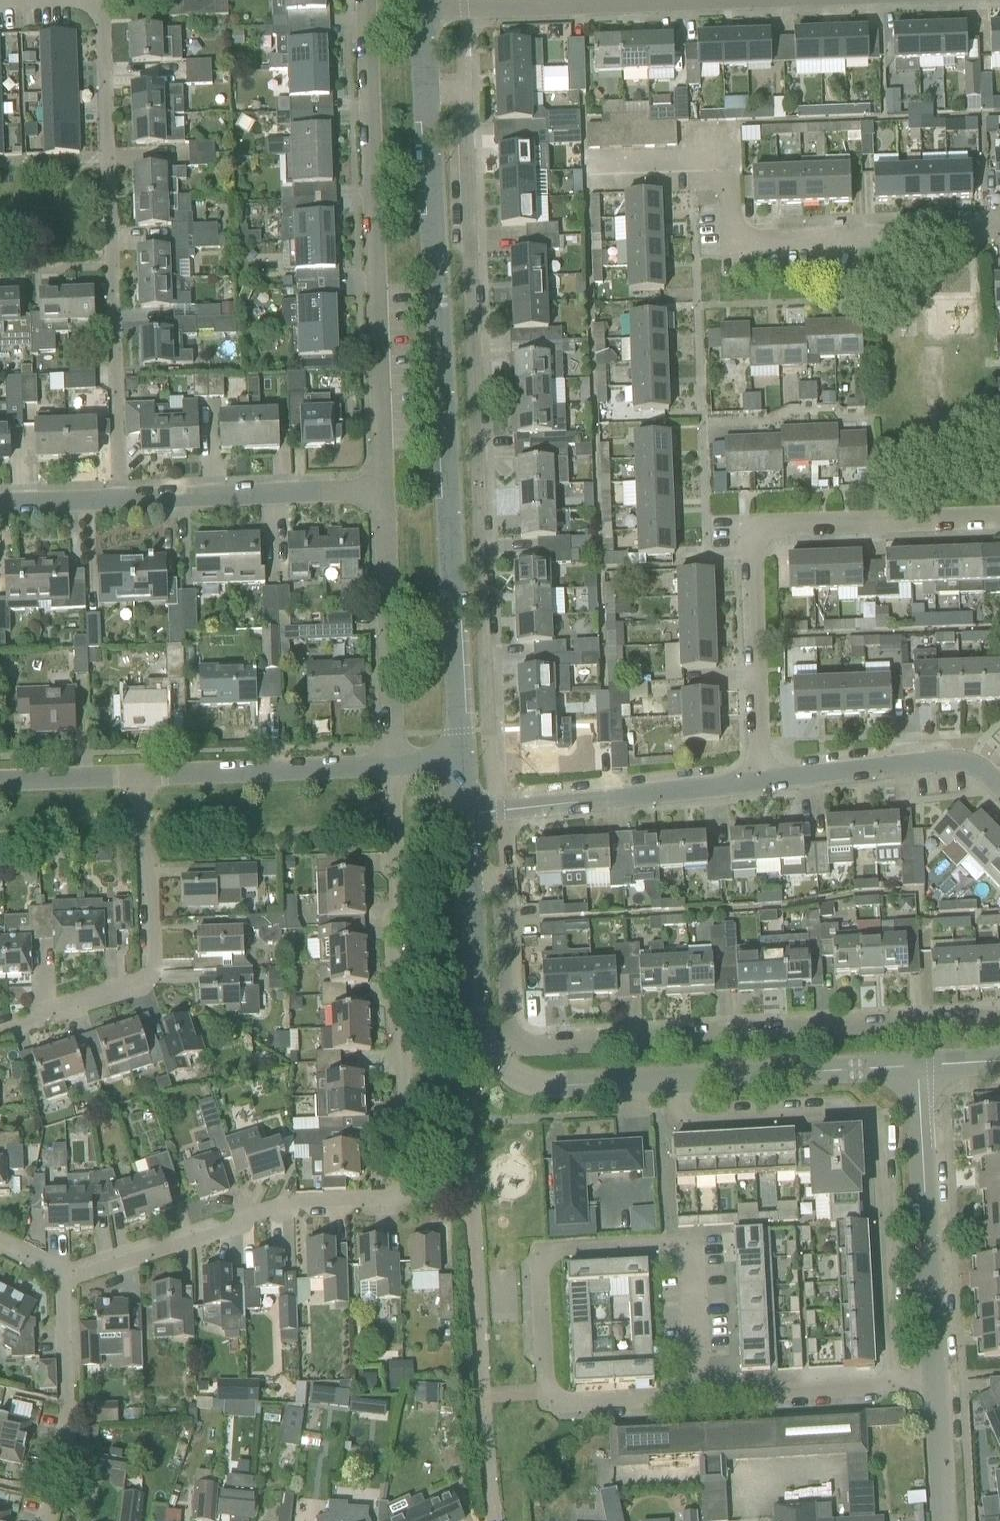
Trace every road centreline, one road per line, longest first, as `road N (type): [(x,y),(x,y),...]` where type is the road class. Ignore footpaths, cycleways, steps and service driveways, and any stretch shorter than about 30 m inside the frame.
road 1 (residential): [(62,1281),(291,1203),(388,1197),(403,1187),(393,764)]
road 2 (tertiary): [(463,762),(421,8)]
road 3 (residential): [(894,1389),(878,1120),(679,1128),(678,1081)]
road 4 (residential): [(121,502),(98,0)]
road 5 (residential): [(759,780),(751,553),(758,534),(775,525),(999,518)]
road 6 (residential): [(382,489),(366,0)]
road 7 (residential): [(591,161),(728,159),(730,223),(743,237),(999,230)]
road 8 (residential): [(698,1398),(547,1405),(538,1256),(689,1249)]
road 9 (residential): [(0,1032),(27,1023),(40,1010),(142,977),(154,961),(140,776)]
road 10 (tertiary): [(937,1385),(919,1067)]
road 11 (residential): [(465,815),(759,780)]
road 12 (residential): [(393,764),(382,489)]
road 13 (residential): [(121,502),(382,489)]
road 14 (residential): [(421,8),(680,0)]
road 15 (tertiary): [(499,1064),(481,1039),(476,1008),(465,815)]
road 16 (residential): [(140,776),(393,764)]
road 17 (residential): [(999,791),(978,769),(949,760),(759,780)]
road 18 (tertiary): [(678,1081),(919,1067)]
road 19 (residential): [(47,1520),(69,1411),(62,1281)]
road 20 (residential): [(894,1389),(698,1398)]
road 21 (tertiary): [(499,1064),(527,1084),(558,1088),(678,1081)]
road 22 (residential): [(689,1249),(698,1398)]
road 23 (residential): [(0,781),(140,776)]
road 24 (tertiary): [(943,1520),(937,1385)]
road 25 (residential): [(0,506),(121,502)]

